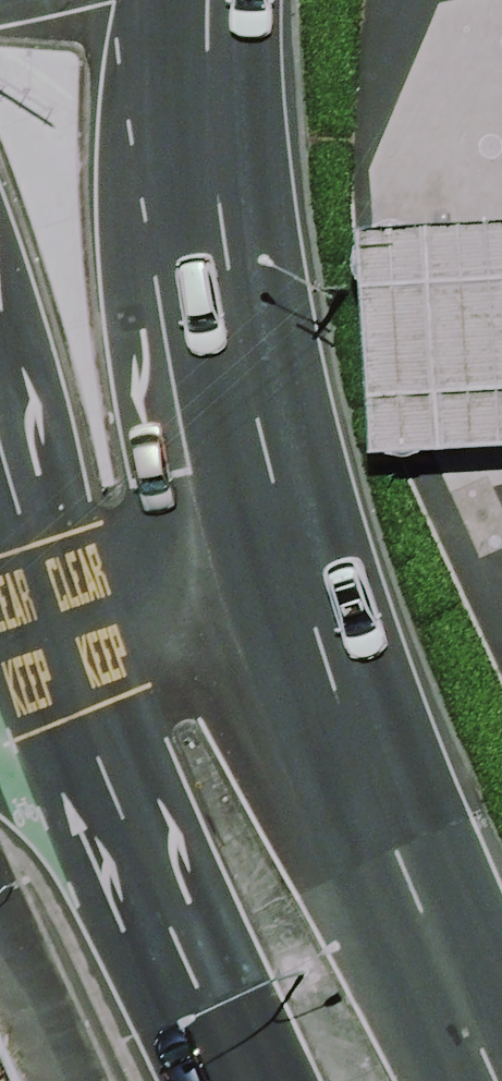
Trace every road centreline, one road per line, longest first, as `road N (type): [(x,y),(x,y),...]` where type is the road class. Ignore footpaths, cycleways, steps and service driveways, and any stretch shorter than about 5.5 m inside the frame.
road 1 (trunk): [(286,543),(328,674),(495,1080)]
road 2 (trunk): [(205,0),(214,232),(286,543)]
road 3 (trunk): [(236,1080),(113,799),(48,588)]
road 4 (residential): [(286,543),(48,588)]
road 5 (trunk): [(48,588),(0,453)]

